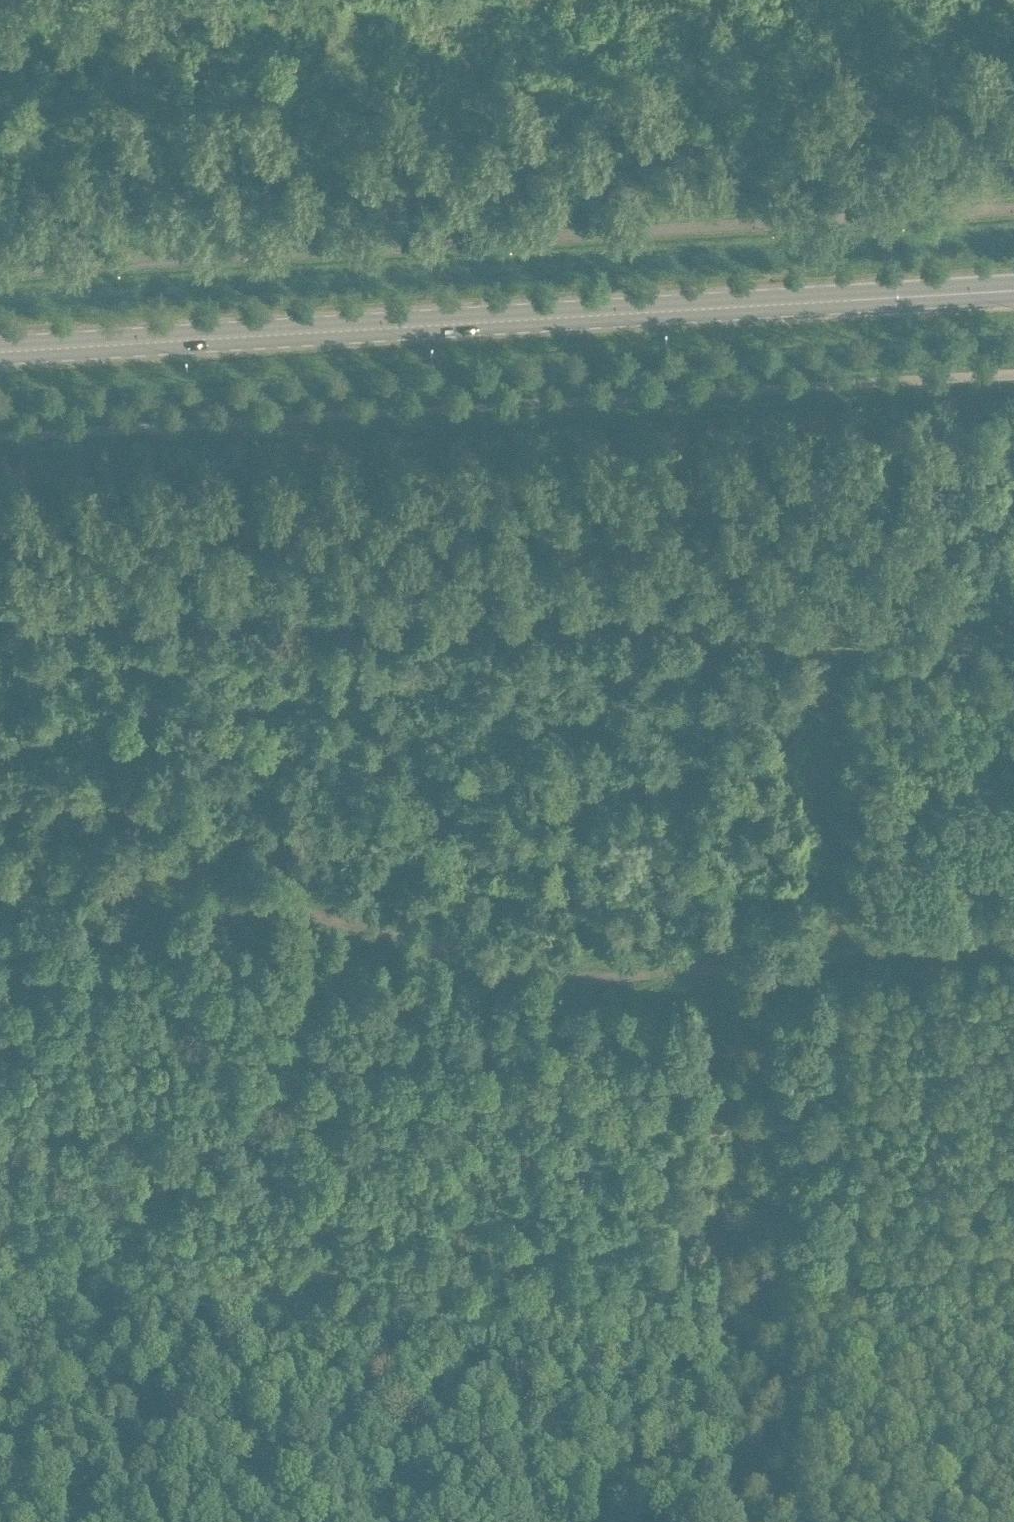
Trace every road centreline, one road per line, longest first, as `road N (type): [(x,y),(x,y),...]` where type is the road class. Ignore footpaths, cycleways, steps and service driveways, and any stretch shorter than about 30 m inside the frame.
road 1 (secondary): [(0,358),(1013,298)]

